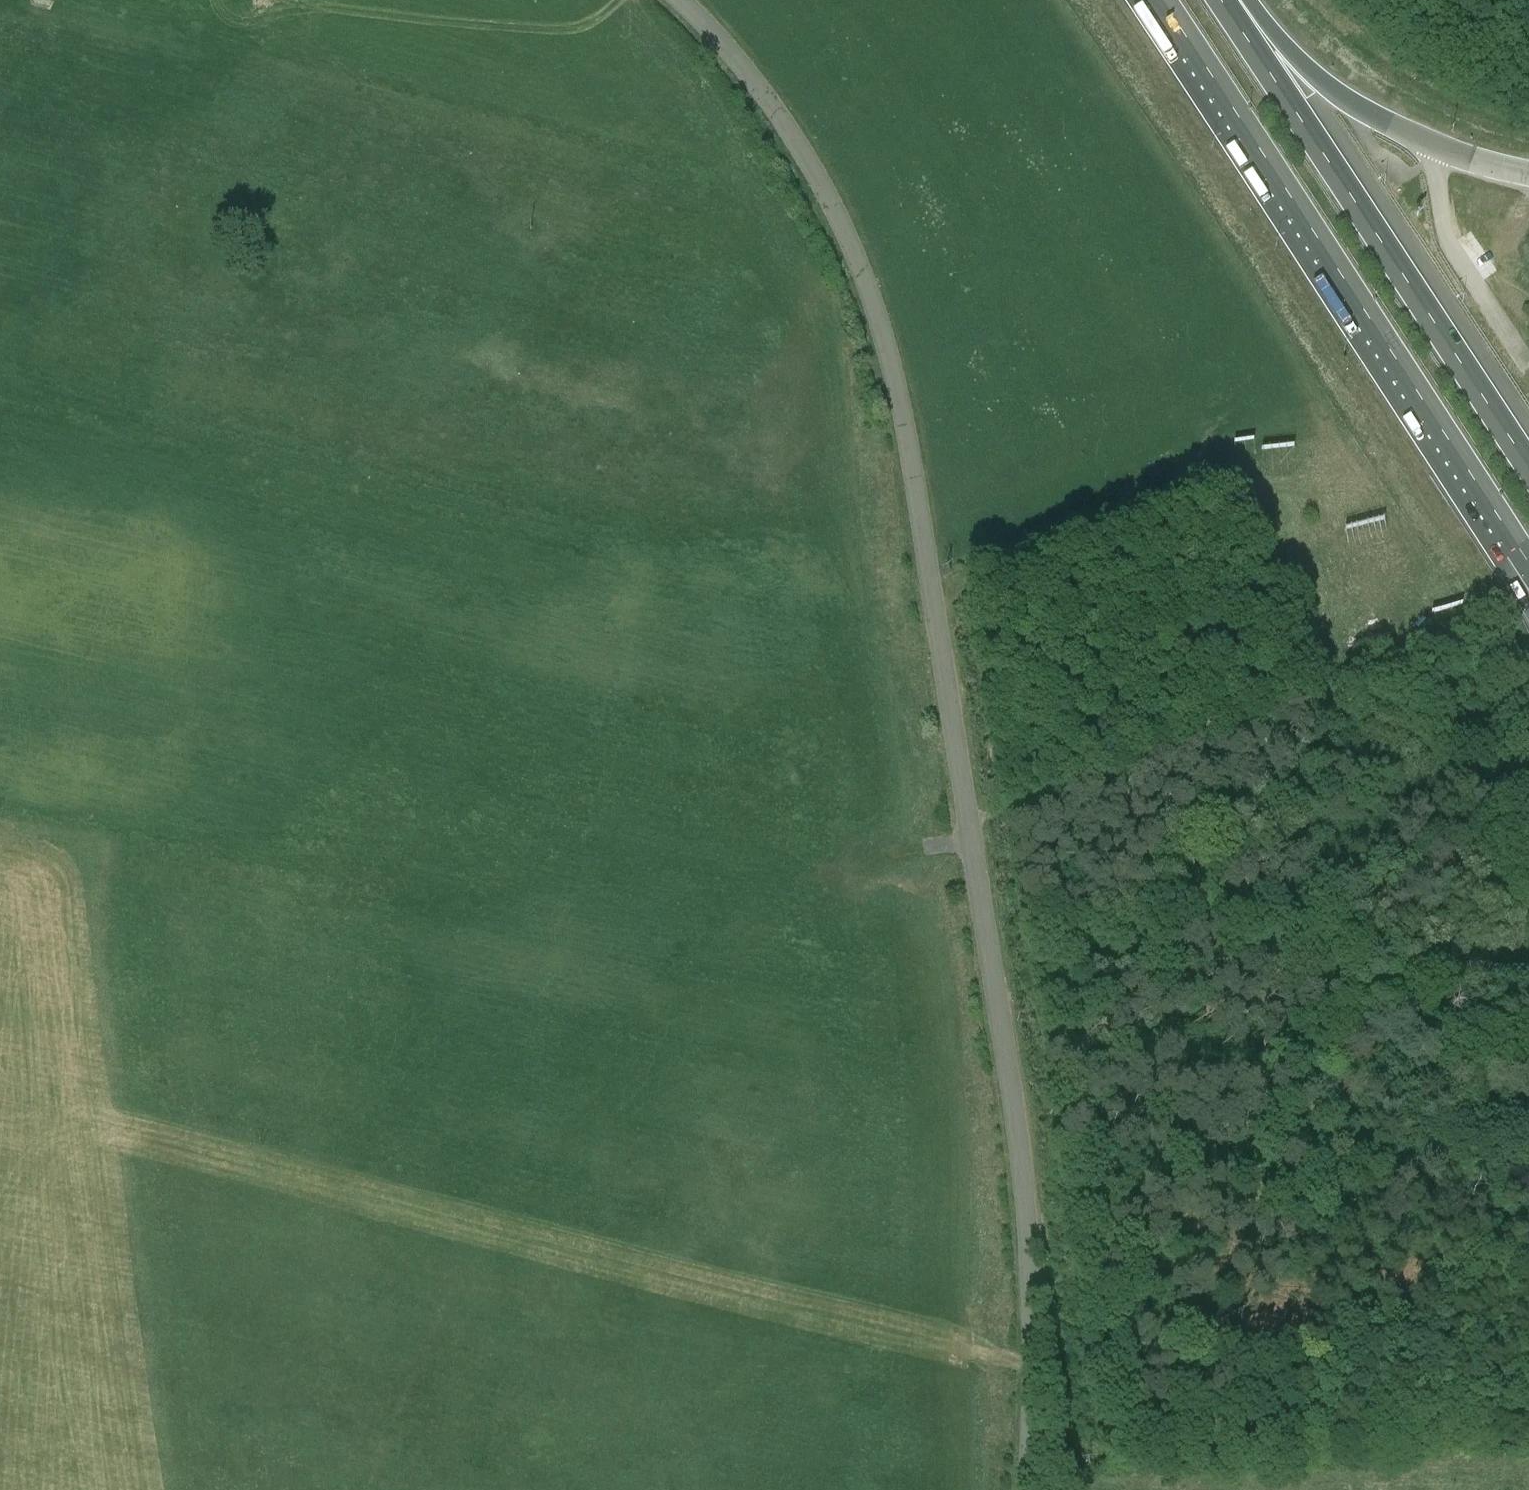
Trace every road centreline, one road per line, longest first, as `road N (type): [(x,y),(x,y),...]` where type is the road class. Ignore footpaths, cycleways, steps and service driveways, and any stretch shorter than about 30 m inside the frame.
road 1 (unclassified): [(1026,1489),(1030,1400),(1012,1171),(970,855),(882,341),(827,190),(790,130),(676,0)]
road 2 (motorway): [(1161,0),(1519,550)]
road 3 (motorway): [(1528,467),(1220,0)]
road 4 (motorway): [(1528,176),(1437,147),(1358,107),(1229,0)]
road 5 (track): [(1525,361),(1438,221),(1437,147)]

